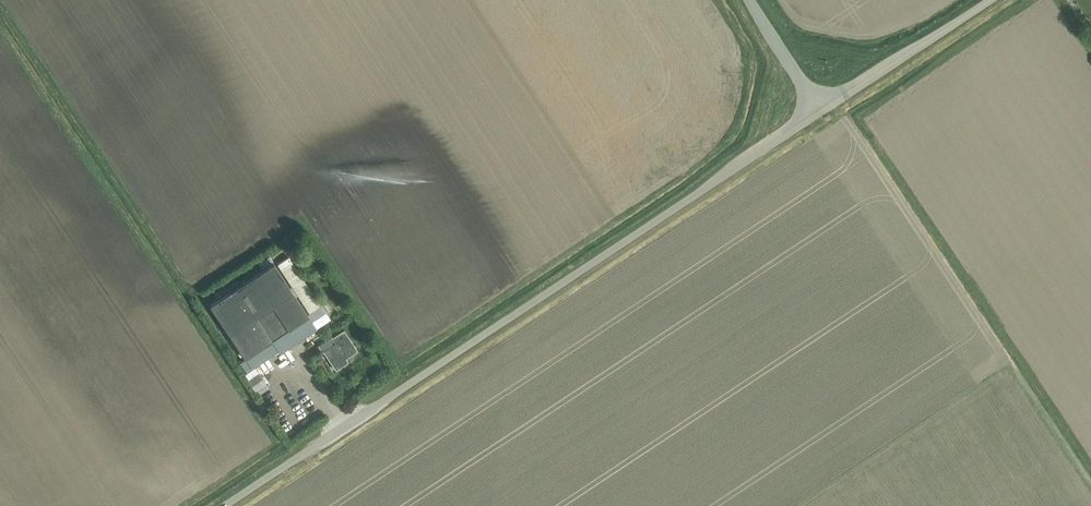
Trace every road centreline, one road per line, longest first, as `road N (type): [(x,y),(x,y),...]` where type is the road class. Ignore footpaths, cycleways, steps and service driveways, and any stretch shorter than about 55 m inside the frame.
road 1 (unclassified): [(227,505),(819,110)]
road 2 (unclassified): [(819,110),(986,0)]
road 3 (unclassified): [(819,110),(747,0)]

